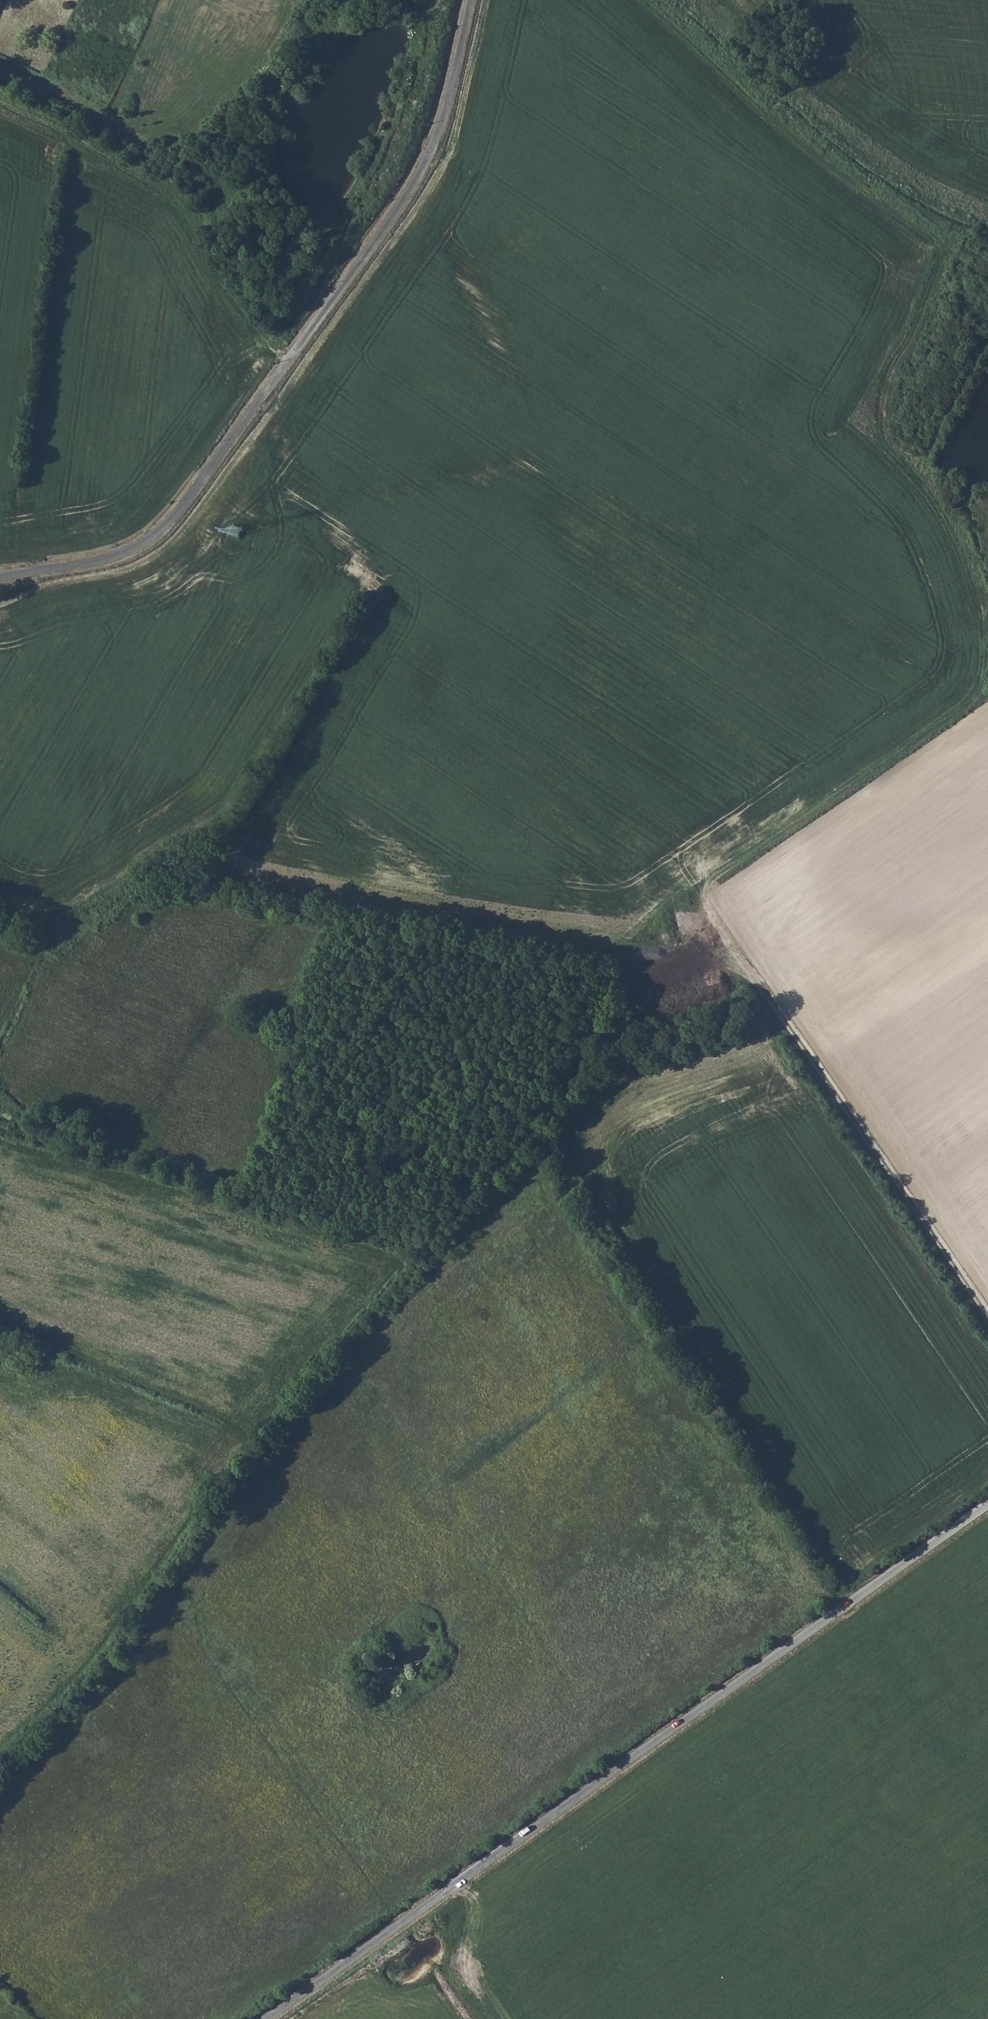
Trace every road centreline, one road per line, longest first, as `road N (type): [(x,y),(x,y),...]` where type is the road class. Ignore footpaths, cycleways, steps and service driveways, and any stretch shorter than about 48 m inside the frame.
road 1 (track): [(987,1317),(700,896),(977,699),(987,625)]
road 2 (unclassified): [(271,2018),(987,1507)]
road 3 (unclassified): [(471,0),(444,116),(408,193),(184,505),(123,553),(0,576)]

